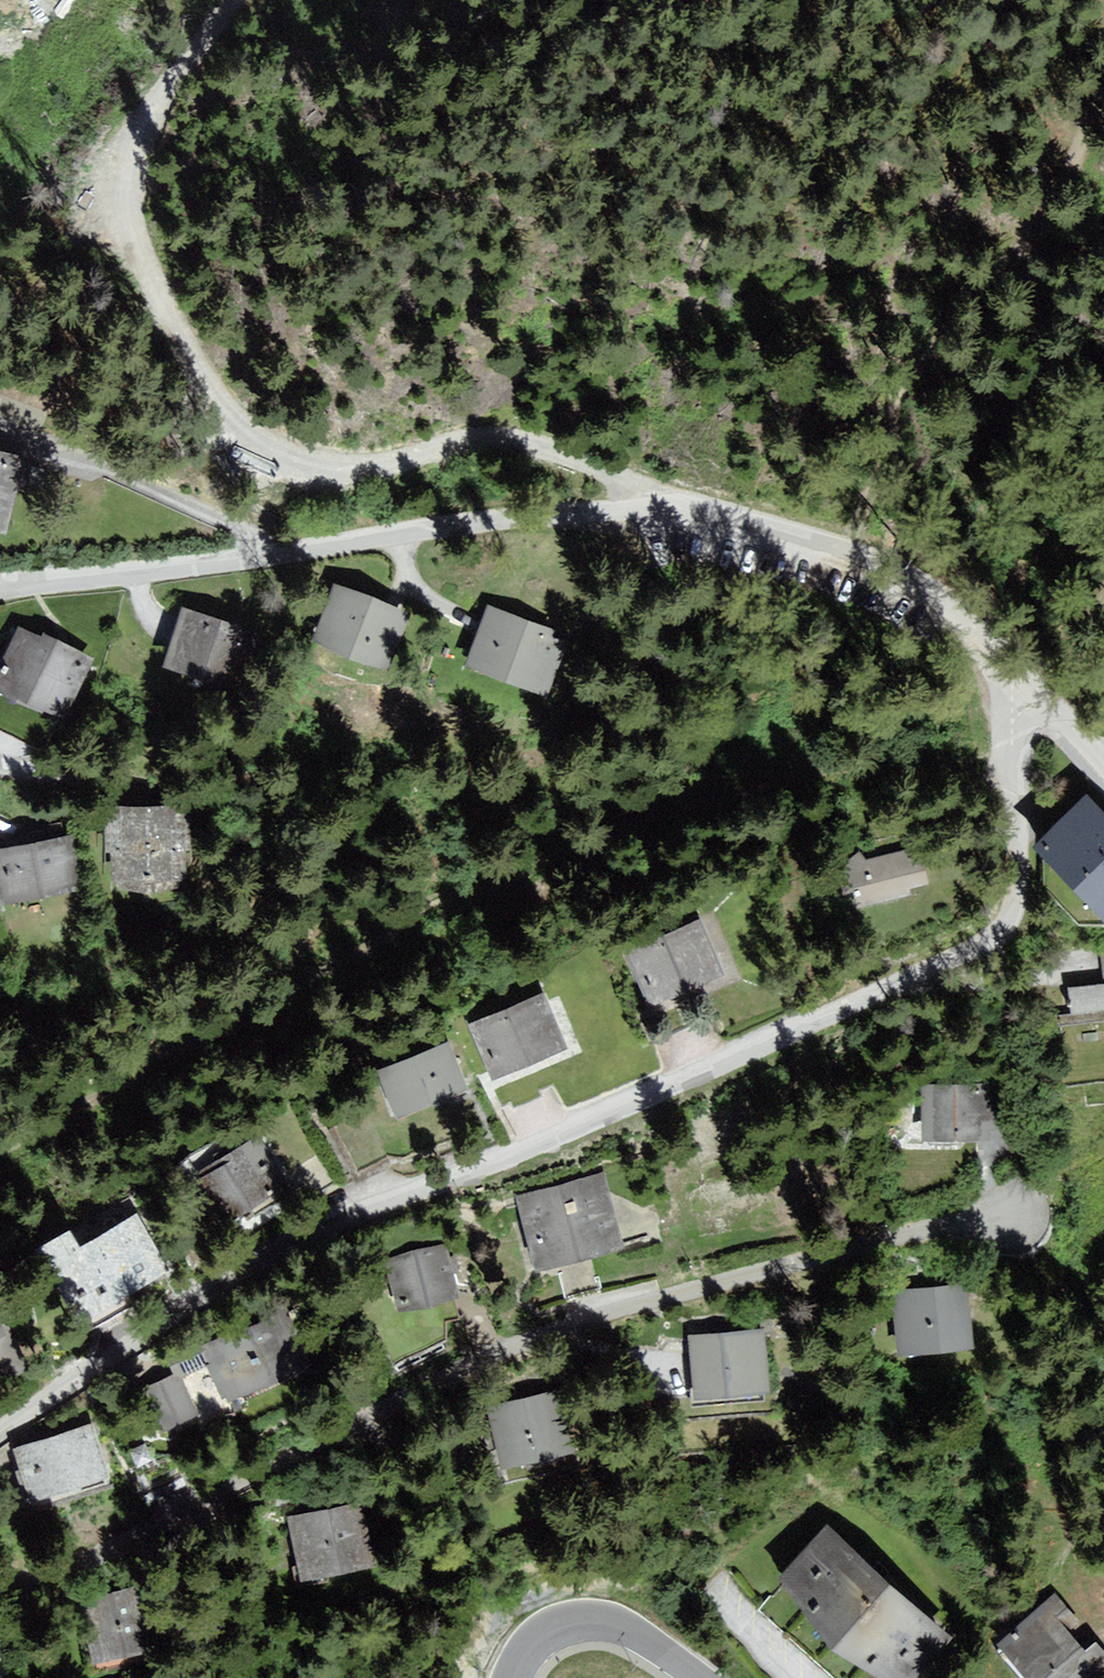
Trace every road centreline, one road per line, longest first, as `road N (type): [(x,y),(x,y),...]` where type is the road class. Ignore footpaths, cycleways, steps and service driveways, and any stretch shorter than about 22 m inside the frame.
road 1 (residential): [(1035,706),(1012,745),(1015,904),(977,947),(396,1205),(123,1349),(0,1429)]
road 2 (track): [(0,1152),(249,1005),(569,840),(815,757),(992,741),(1035,706)]
road 3 (residential): [(0,1575),(130,1533),(609,1315),(986,1217)]
road 4 (track): [(448,442),(395,463),(320,470),(258,453),(202,408),(109,196),(211,0)]
road 5 (residential): [(0,579),(228,540),(417,524),(550,494),(662,500)]
road 6 (residential): [(1035,706),(963,630),(857,557),(755,520),(662,500)]
road 7 (track): [(1013,235),(950,319),(898,356),(831,387),(788,431),(755,520)]
road 8 (track): [(1103,87),(1013,235),(1011,266),(1018,282),(1103,325)]
road 9 (tertiary): [(509,1677),(543,1633),(580,1621),(639,1636),(696,1677)]
road 10 (track): [(1103,599),(1035,706)]

